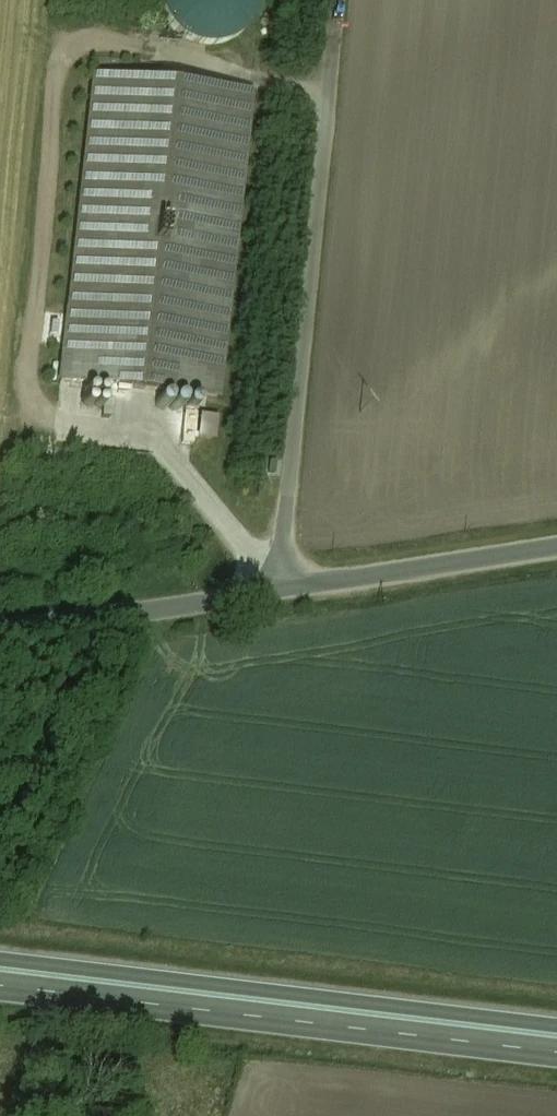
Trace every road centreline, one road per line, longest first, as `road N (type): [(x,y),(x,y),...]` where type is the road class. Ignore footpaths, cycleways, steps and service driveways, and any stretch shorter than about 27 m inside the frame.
road 1 (unclassified): [(341,0),(282,589)]
road 2 (trunk): [(0,975),(556,1042)]
road 3 (track): [(157,607),(136,699),(49,887),(61,898)]
road 4 (unclassified): [(282,589),(0,630)]
road 5 (unclassified): [(556,548),(282,589)]

